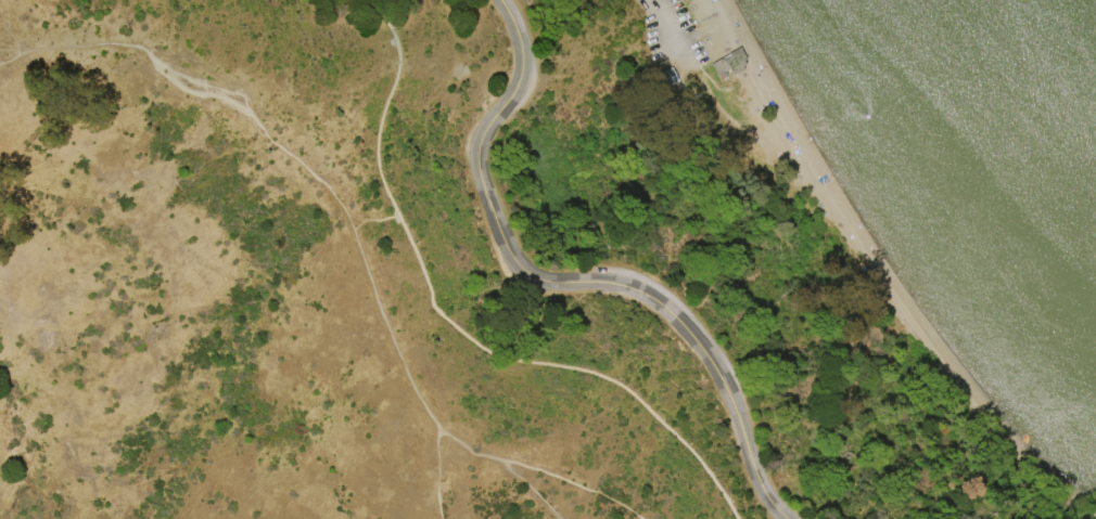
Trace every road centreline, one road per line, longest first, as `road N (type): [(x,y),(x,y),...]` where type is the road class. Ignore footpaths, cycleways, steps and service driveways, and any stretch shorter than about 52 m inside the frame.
road 1 (tertiary): [(499,0),(518,38),(520,72),(476,154),(508,254),(546,283),(622,287),(685,325),(724,388),(759,484),(787,518)]

